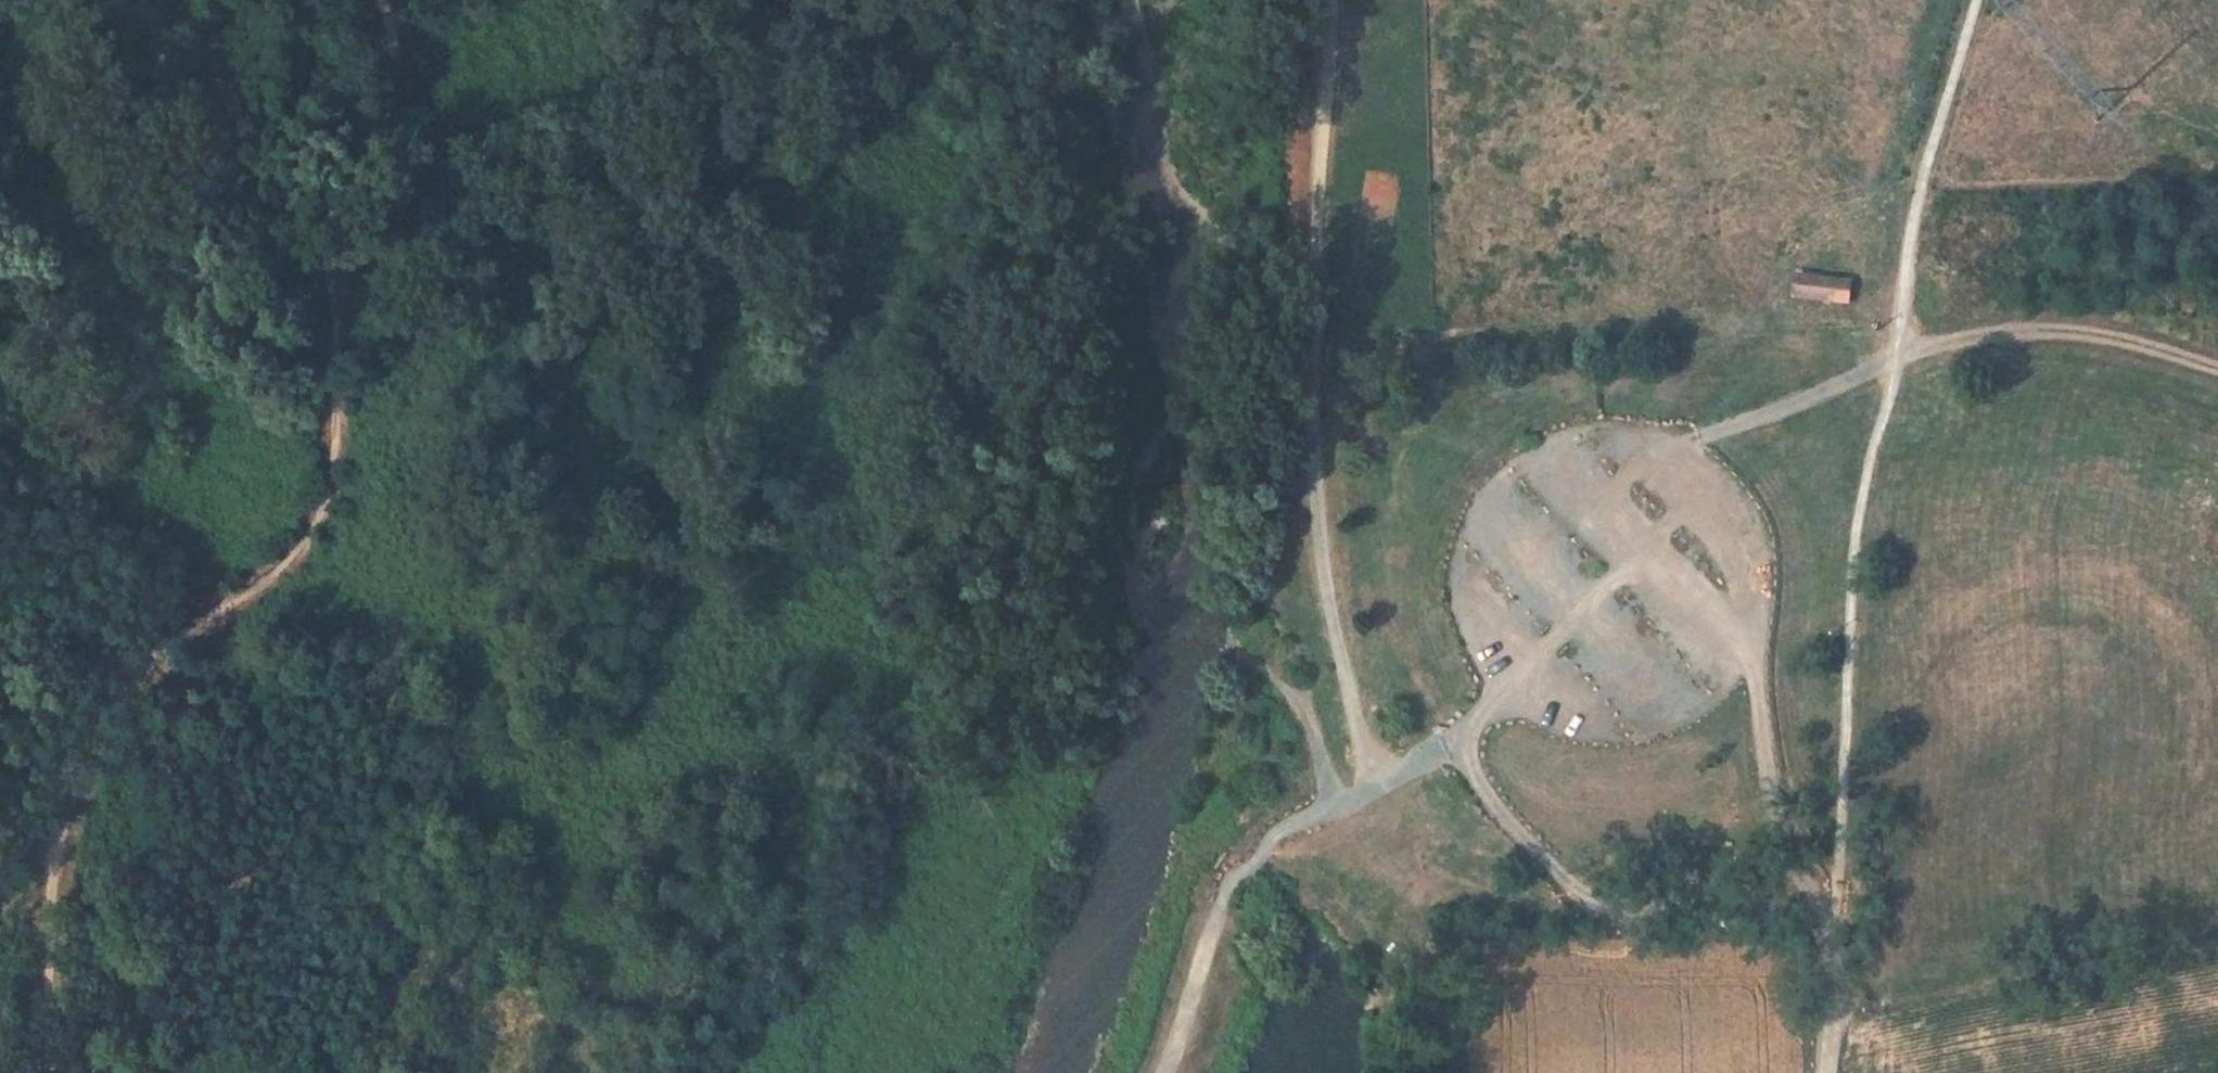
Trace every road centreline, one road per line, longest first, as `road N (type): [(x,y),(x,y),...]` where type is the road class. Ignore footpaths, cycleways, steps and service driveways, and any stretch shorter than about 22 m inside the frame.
road 1 (unclassified): [(1827,1072),(1838,912),(1630,912),(1570,887),(1508,822),(1458,744),(1498,698)]
road 2 (track): [(1649,454),(1983,334),(2065,329),(2217,368)]

